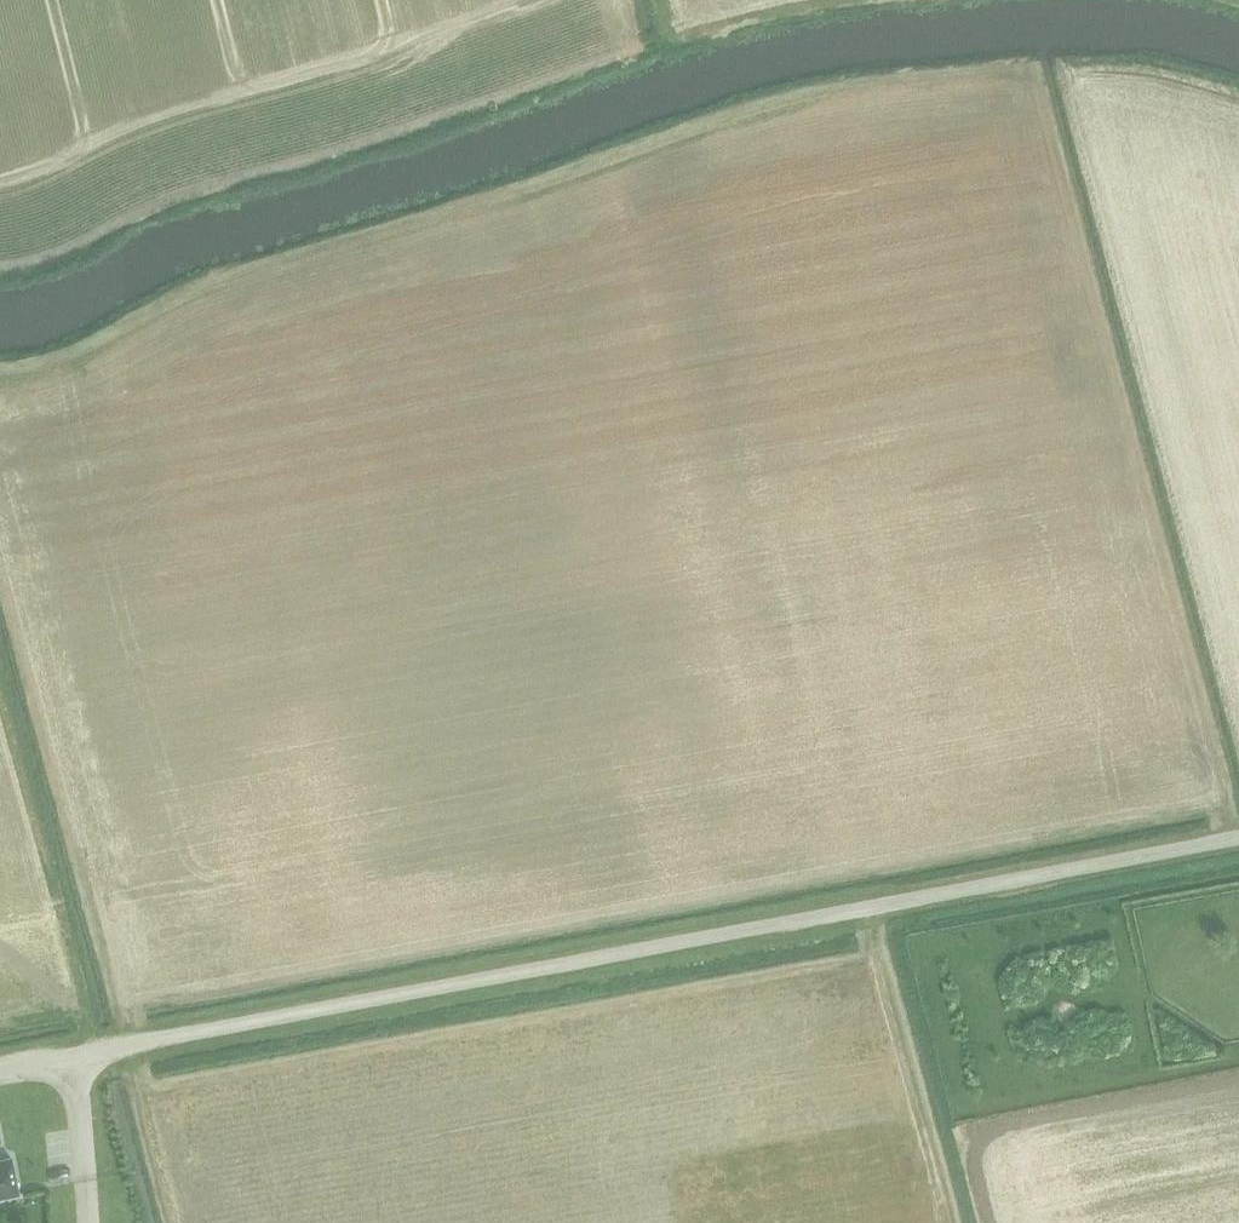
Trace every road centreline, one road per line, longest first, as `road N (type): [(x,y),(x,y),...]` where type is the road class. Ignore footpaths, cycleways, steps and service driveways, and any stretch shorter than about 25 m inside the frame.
road 1 (unclassified): [(0,1079),(1238,852)]

